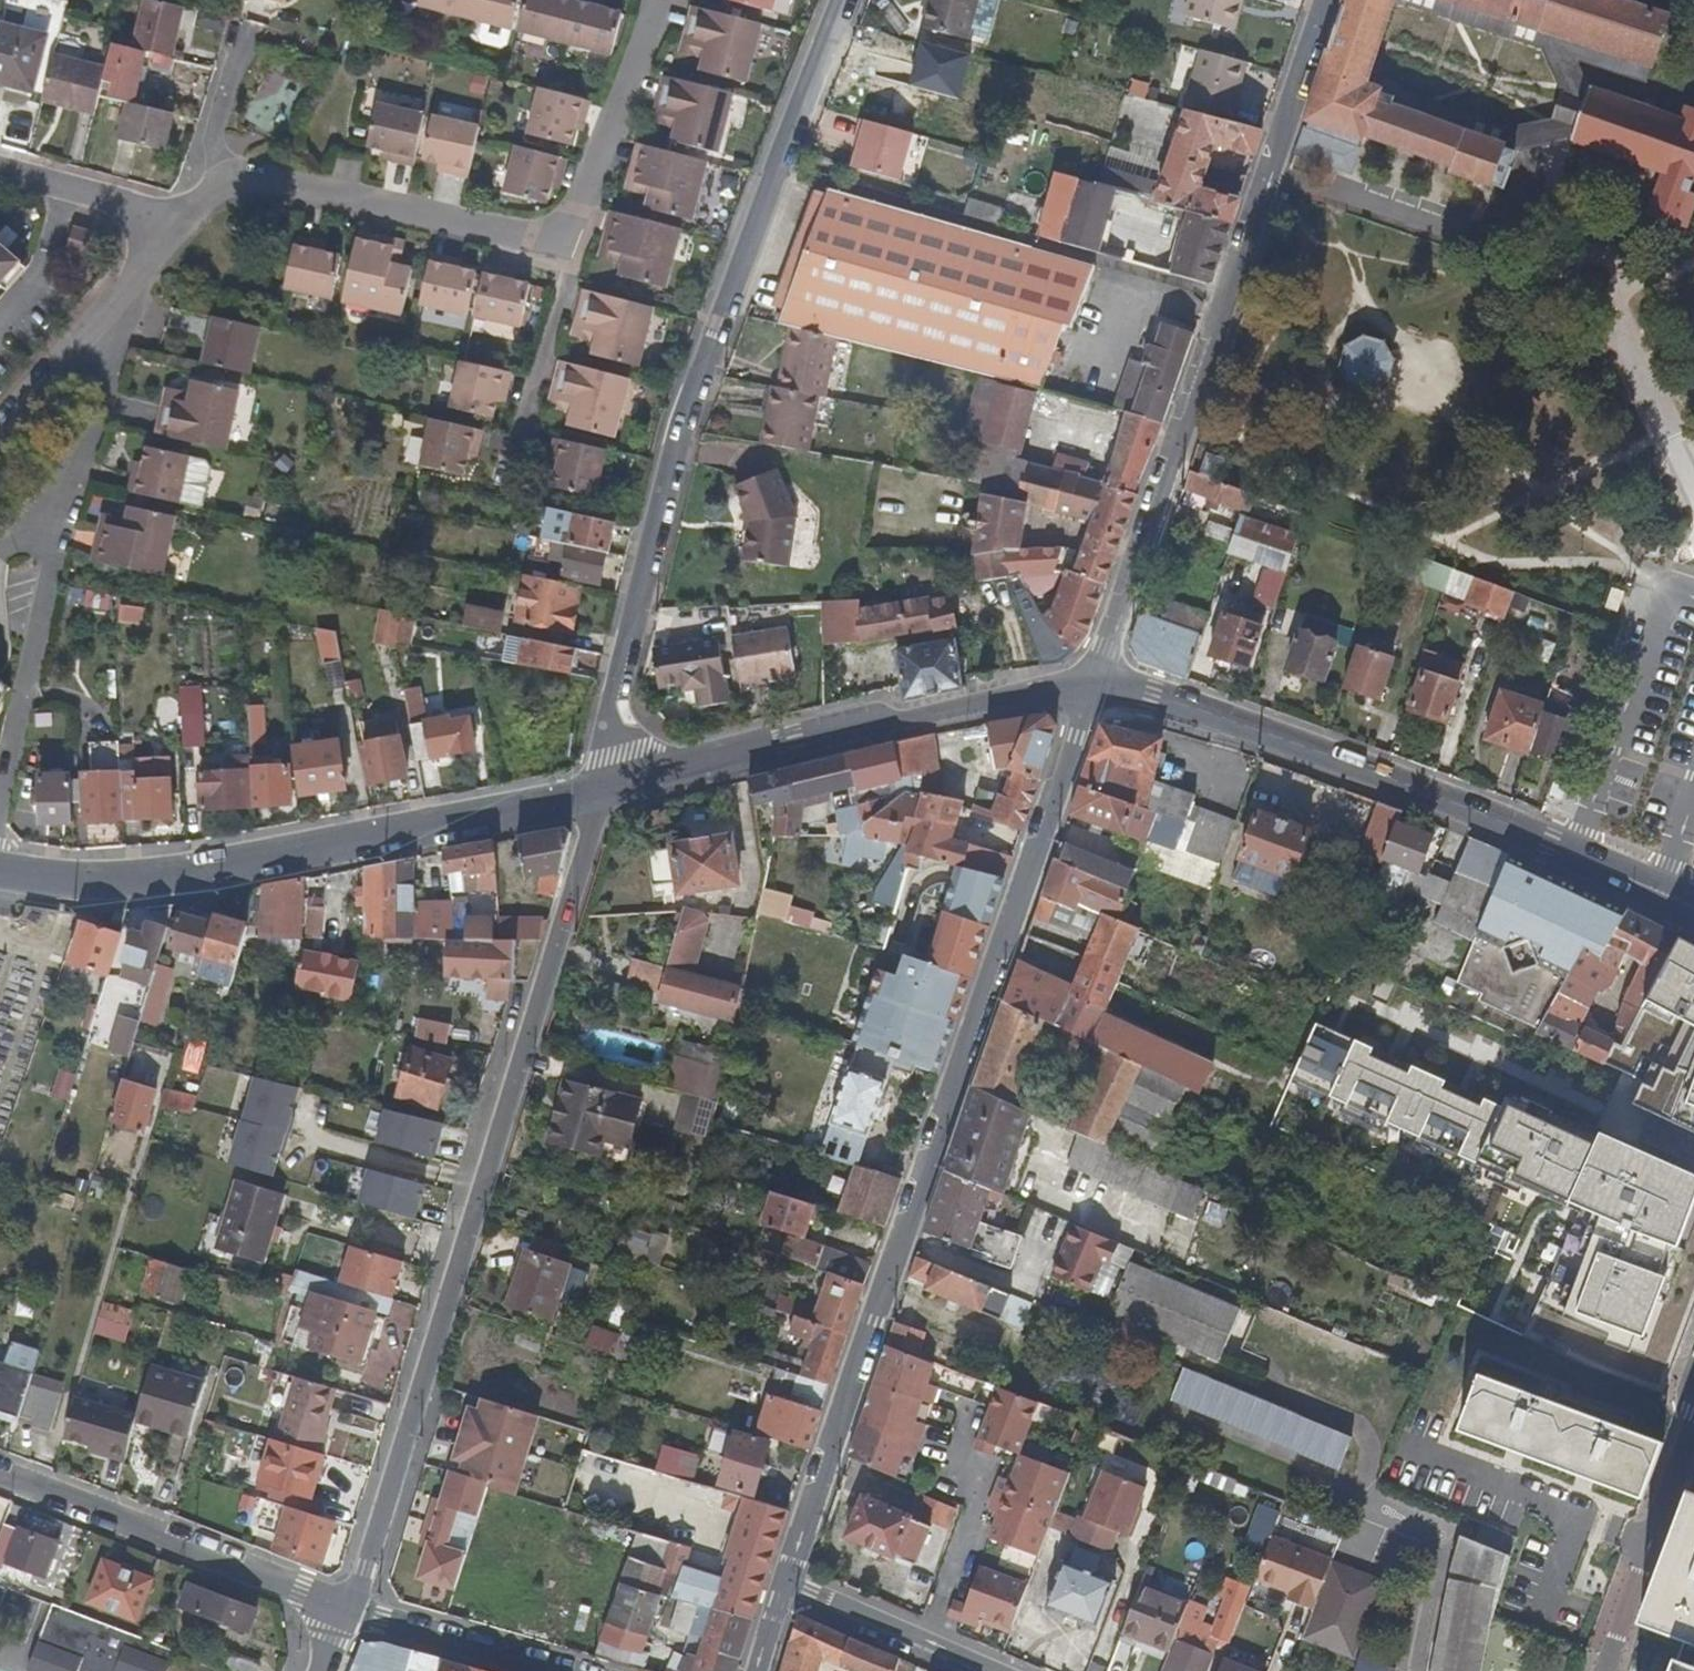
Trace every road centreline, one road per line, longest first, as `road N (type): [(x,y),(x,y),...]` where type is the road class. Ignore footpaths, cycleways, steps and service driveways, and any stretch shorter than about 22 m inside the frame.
road 1 (secondary): [(1091,683),(785,1588)]
road 2 (residential): [(349,1610),(605,791)]
road 3 (residential): [(605,791),(618,754),(617,698),(684,430),(843,0)]
road 4 (residential): [(1327,0),(1091,683)]
road 5 (secondary): [(1091,683),(1154,696),(1436,795),(1693,907)]
road 6 (secondary): [(605,791),(179,872),(106,882),(0,874)]
road 7 (residential): [(225,179),(244,175),(563,241),(664,0)]
road 8 (residential): [(0,795),(61,536),(137,280)]
road 9 (secondary): [(1091,683),(605,791)]
road 10 (residential): [(349,1610),(0,1477)]
road 11 (residential): [(1608,1670),(1693,1430)]
road 12 (residential): [(989,1670),(785,1588)]
road 13 (residential): [(554,1670),(349,1610)]
road 14 (residential): [(137,280),(0,433)]
road 15 (residential): [(0,169),(178,220)]
road 16 (residential): [(225,179),(213,138),(241,34)]

